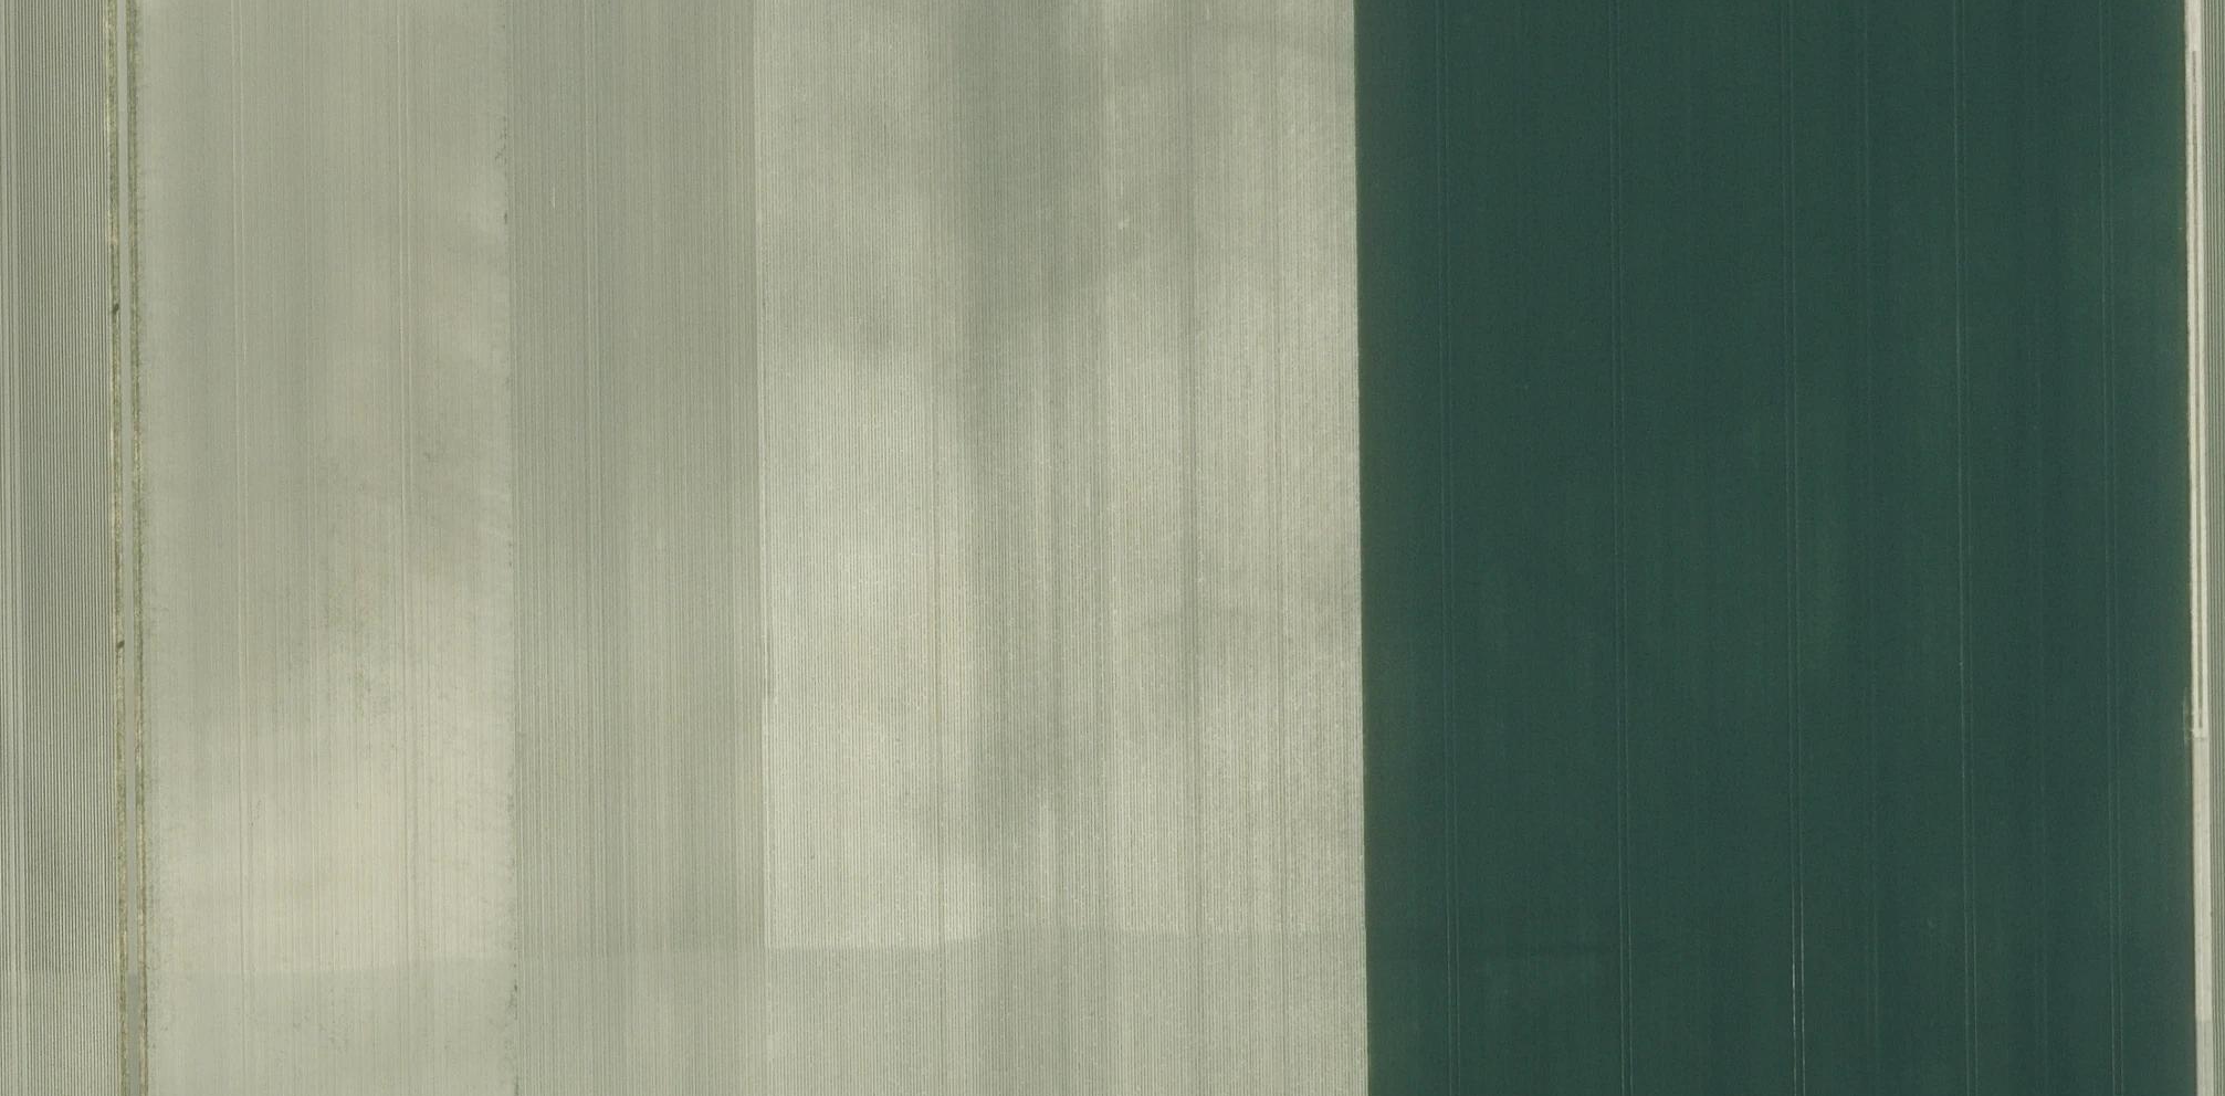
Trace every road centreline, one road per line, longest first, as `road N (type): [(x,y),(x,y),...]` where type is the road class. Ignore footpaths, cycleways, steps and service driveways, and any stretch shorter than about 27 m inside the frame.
road 1 (track): [(2201,1095),(2187,0)]
road 2 (track): [(1042,1095),(1031,0)]

